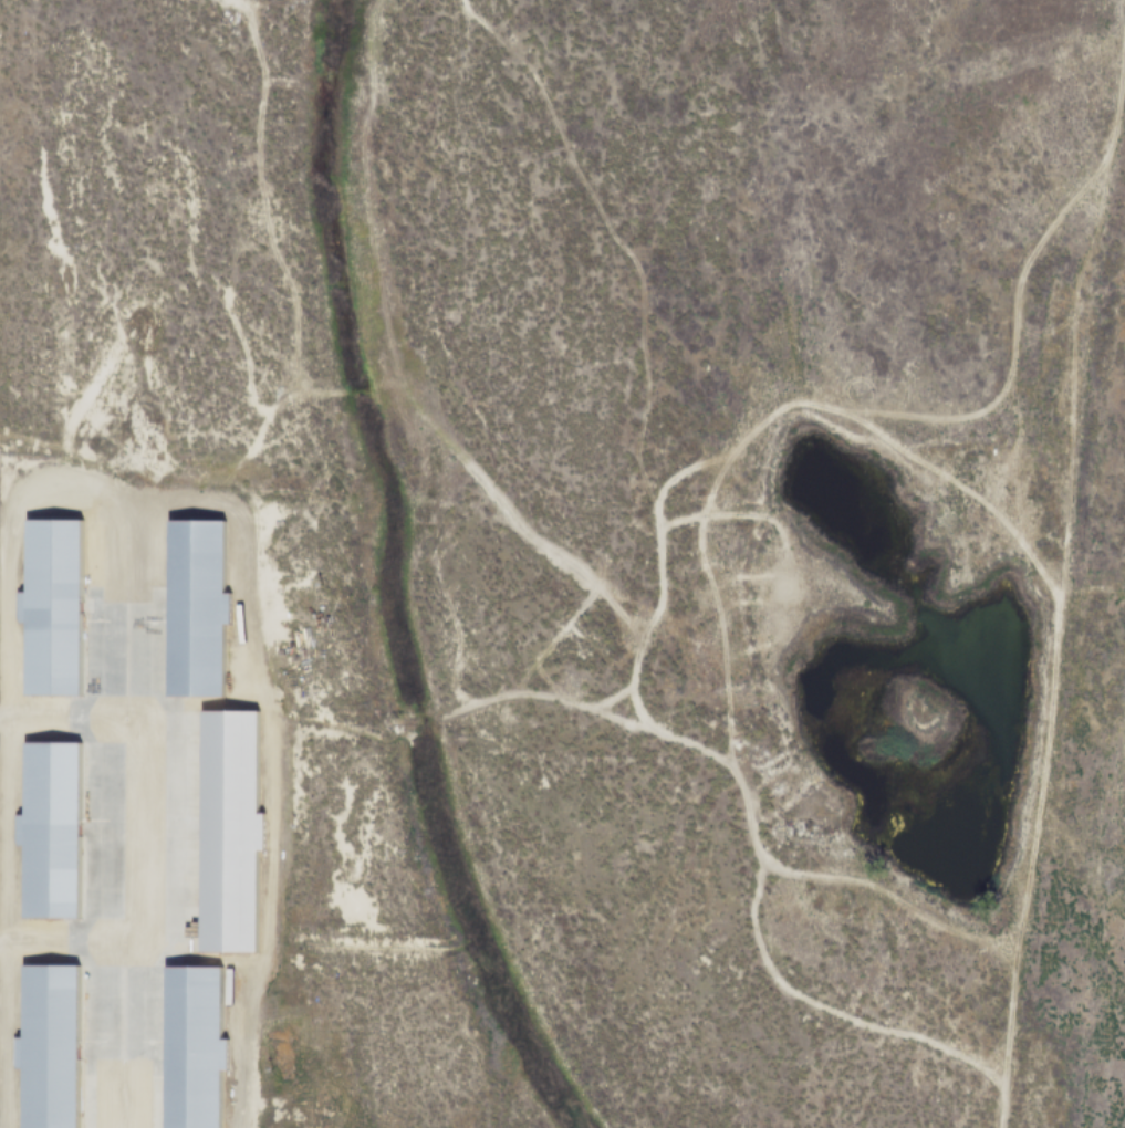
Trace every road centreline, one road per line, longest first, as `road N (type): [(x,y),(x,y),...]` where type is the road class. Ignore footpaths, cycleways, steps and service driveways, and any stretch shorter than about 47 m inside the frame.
road 1 (track): [(999,1107),(986,1069),(785,989),(765,962),(751,918),(758,857),(738,782),(726,764),(642,723),(634,709),(636,657),(660,588),(658,494),(691,468),(723,457),(785,406),(832,410),(867,426),(966,490),(996,515),(1056,603),(1050,729),(1010,978),(999,1107)]
road 2 (track): [(832,410),(942,420),(978,414),(1000,396),(1027,261),(1102,156),(1117,121),(1124,46)]
road 3 (track): [(1110,138),(1073,307),(1056,603)]
road 4 (track): [(225,0),(262,74),(261,197),(293,304),(291,374),(258,432)]
road 5 (track): [(738,782),(729,761),(719,618),(698,543),(718,478),(746,440)]
road 6 (track): [(435,549),(434,570),(454,620),(458,697),(469,703),(535,693),(585,708),(632,679)]
road 7 (track): [(434,431),(533,543),(569,563),(647,633)]
road 8 (track): [(758,857),(777,870),(841,876),(874,888),(987,947),(1011,971)]
road 9 (track): [(656,526),(702,515),(763,516),(775,529),(785,575)]

